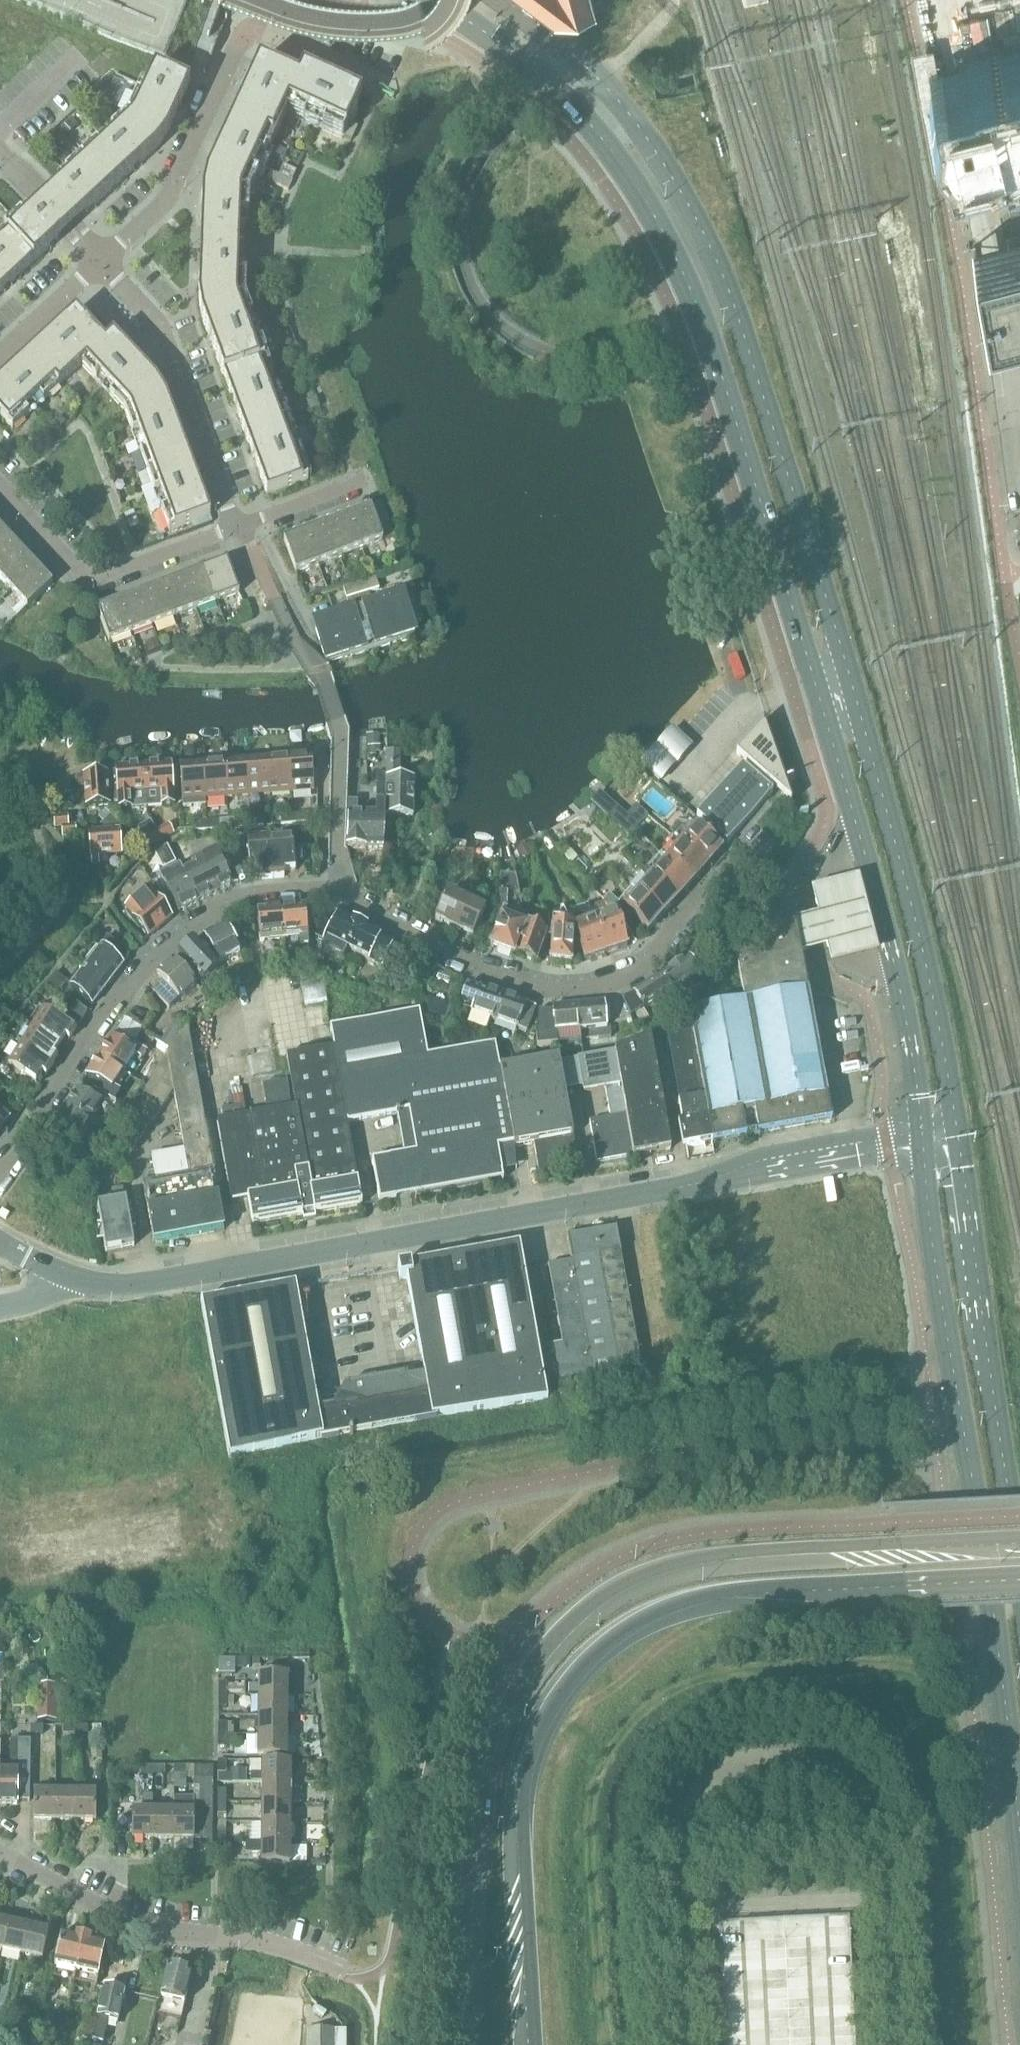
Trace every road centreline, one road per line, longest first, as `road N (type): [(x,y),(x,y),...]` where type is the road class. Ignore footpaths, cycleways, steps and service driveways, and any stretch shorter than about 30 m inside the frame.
road 1 (tertiary): [(438,0),(541,73),(643,198),(682,267),(724,378),(892,934),(919,1133)]
road 2 (tertiary): [(956,1127),(936,1006),(826,593),(707,236),(600,78),(504,0)]
road 3 (residential): [(0,1170),(149,959),(216,903),(270,890),(337,891),(481,969),(550,990),(596,986),(665,944),(749,849)]
road 4 (secondary): [(1019,1545),(703,1557),(626,1581),(575,1616),(529,1670),(488,1762),(465,2044)]
road 5 (tertiary): [(69,1275),(118,1288),(642,1193),(919,1133)]
road 6 (secondary): [(529,2044),(527,1758),(554,1701),(589,1659),(643,1620),(703,1595),(1019,1581)]
road 7 (tertiary): [(919,1133),(997,1616),(1019,1817)]
road 8 (tertiary): [(1019,1578),(956,1127)]
road 9 (residential): [(0,1851),(147,1915),(345,1962)]
road 10 (unclassified): [(240,525),(226,509),(160,323),(100,263)]
road 11 (unclassified): [(0,484),(89,579),(240,525)]
road 12 (unclassified): [(100,263),(162,204),(253,30)]
road 13 (unclassified): [(1019,450),(987,240)]
road 14 (unclassified): [(0,358),(100,263)]
road 15 (unclassified): [(240,525),(365,480)]

